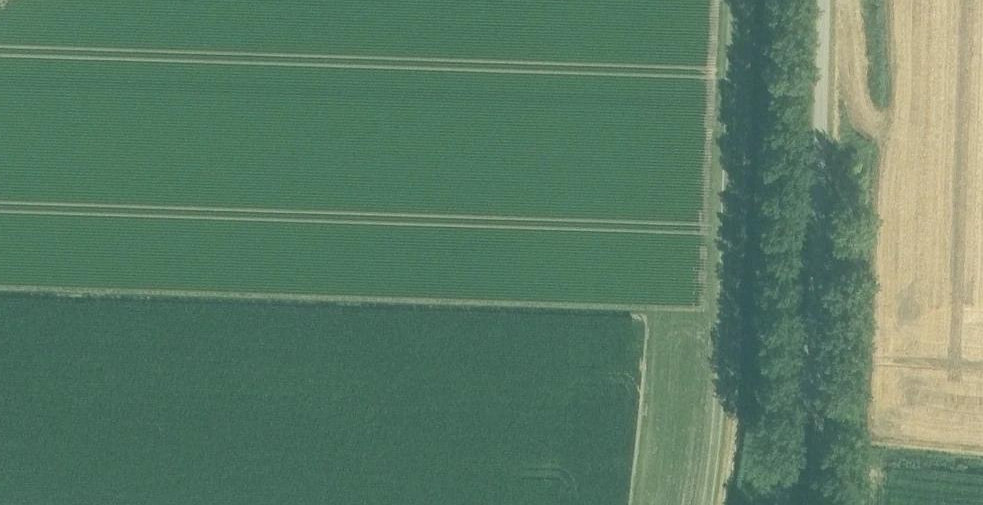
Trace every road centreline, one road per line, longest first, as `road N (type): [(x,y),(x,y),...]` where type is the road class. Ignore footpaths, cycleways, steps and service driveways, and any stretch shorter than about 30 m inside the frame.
road 1 (unclassified): [(778,504),(812,371),(824,0)]
road 2 (track): [(809,504),(812,371)]

